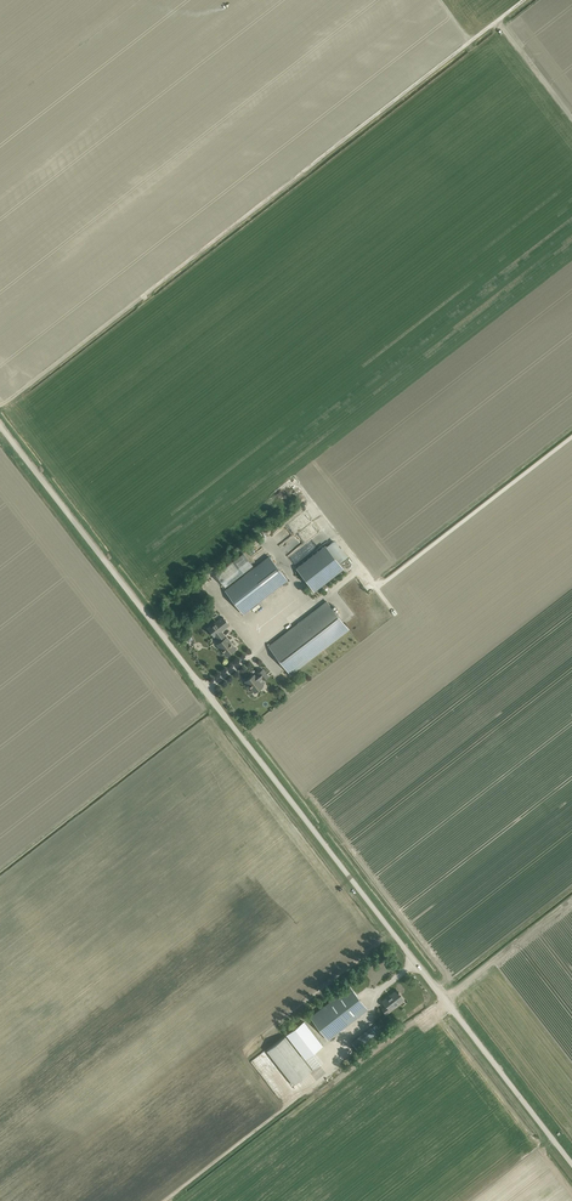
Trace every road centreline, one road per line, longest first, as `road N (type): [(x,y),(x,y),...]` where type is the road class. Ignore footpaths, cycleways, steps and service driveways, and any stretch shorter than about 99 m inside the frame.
road 1 (unclassified): [(571,1161),(0,423)]

